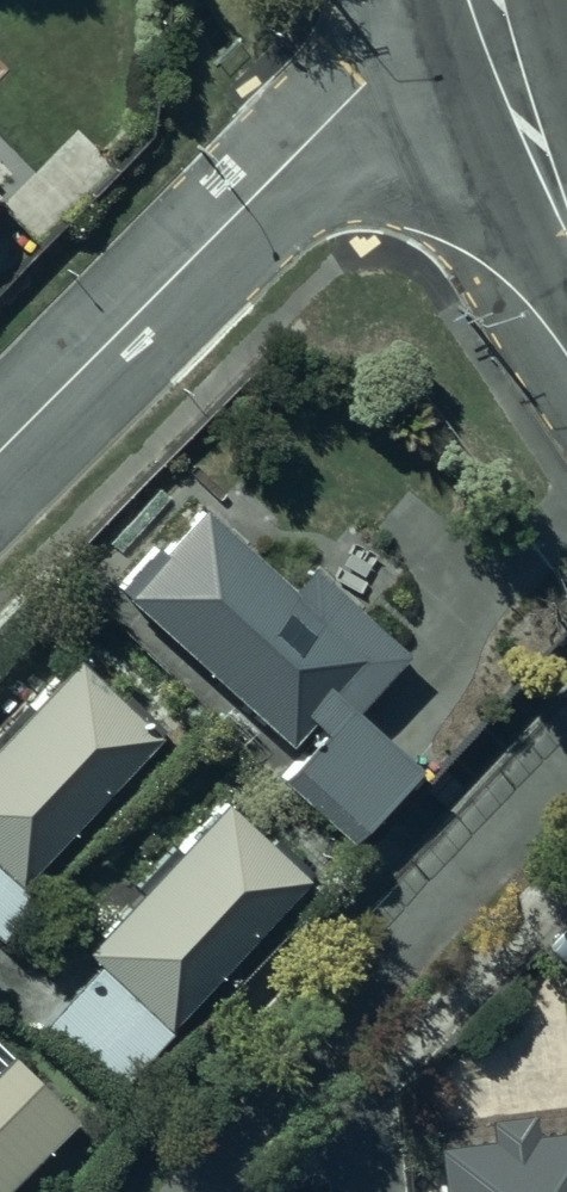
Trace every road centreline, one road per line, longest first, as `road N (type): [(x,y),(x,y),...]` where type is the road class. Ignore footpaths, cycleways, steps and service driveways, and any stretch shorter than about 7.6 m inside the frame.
road 1 (residential): [(0,450),(360,84),(468,0)]
road 2 (secondary): [(566,221),(483,0)]

